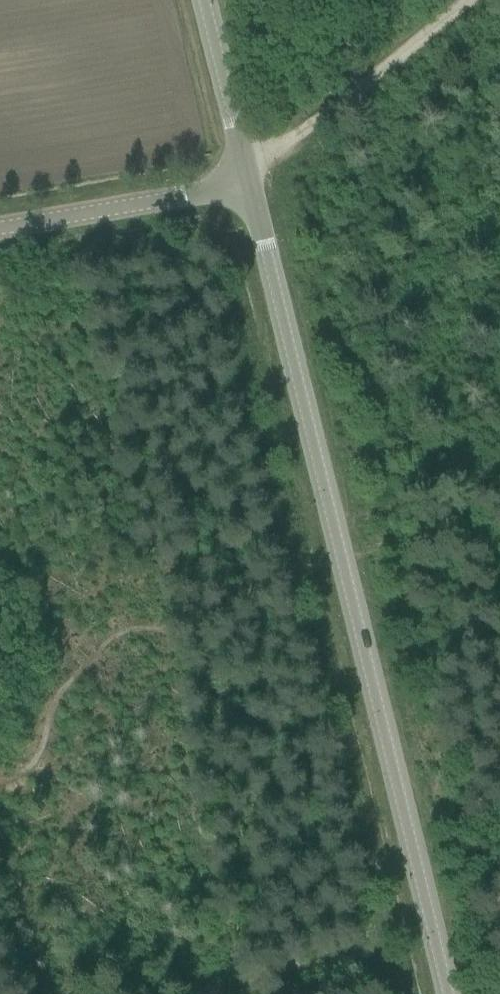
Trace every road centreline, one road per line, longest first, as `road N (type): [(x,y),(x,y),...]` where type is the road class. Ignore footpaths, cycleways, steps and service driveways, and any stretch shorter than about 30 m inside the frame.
road 1 (tertiary): [(449,993),(250,184)]
road 2 (track): [(250,184),(262,160),(476,0)]
road 3 (unclassified): [(0,229),(250,184)]
road 4 (track): [(245,993),(436,938)]
road 5 (tertiary): [(250,184),(204,0)]

